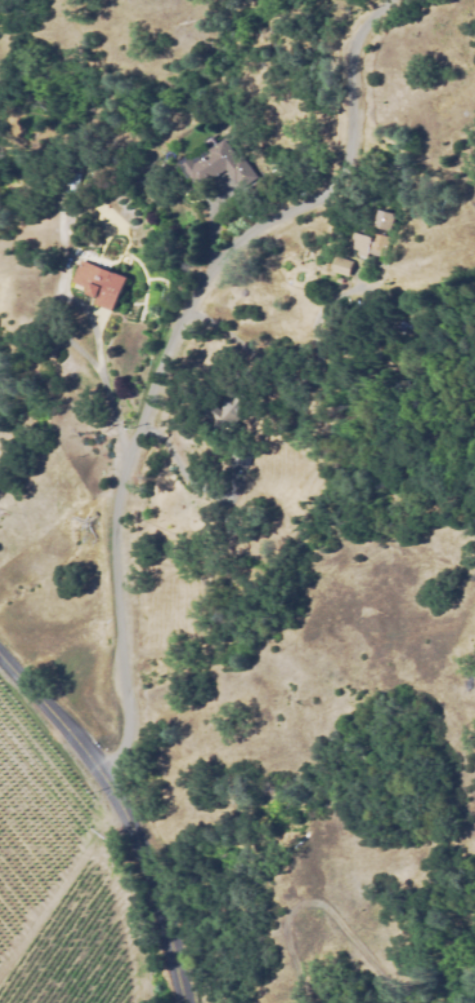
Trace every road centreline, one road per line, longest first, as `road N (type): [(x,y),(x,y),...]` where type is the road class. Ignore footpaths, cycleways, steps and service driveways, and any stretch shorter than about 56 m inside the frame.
road 1 (residential): [(115,801),(126,721),(114,503),(126,452),(174,331),(222,249),(310,188),(340,155),(357,44),(389,0)]
road 2 (residential): [(191,1002),(140,843),(105,785),(0,657)]

